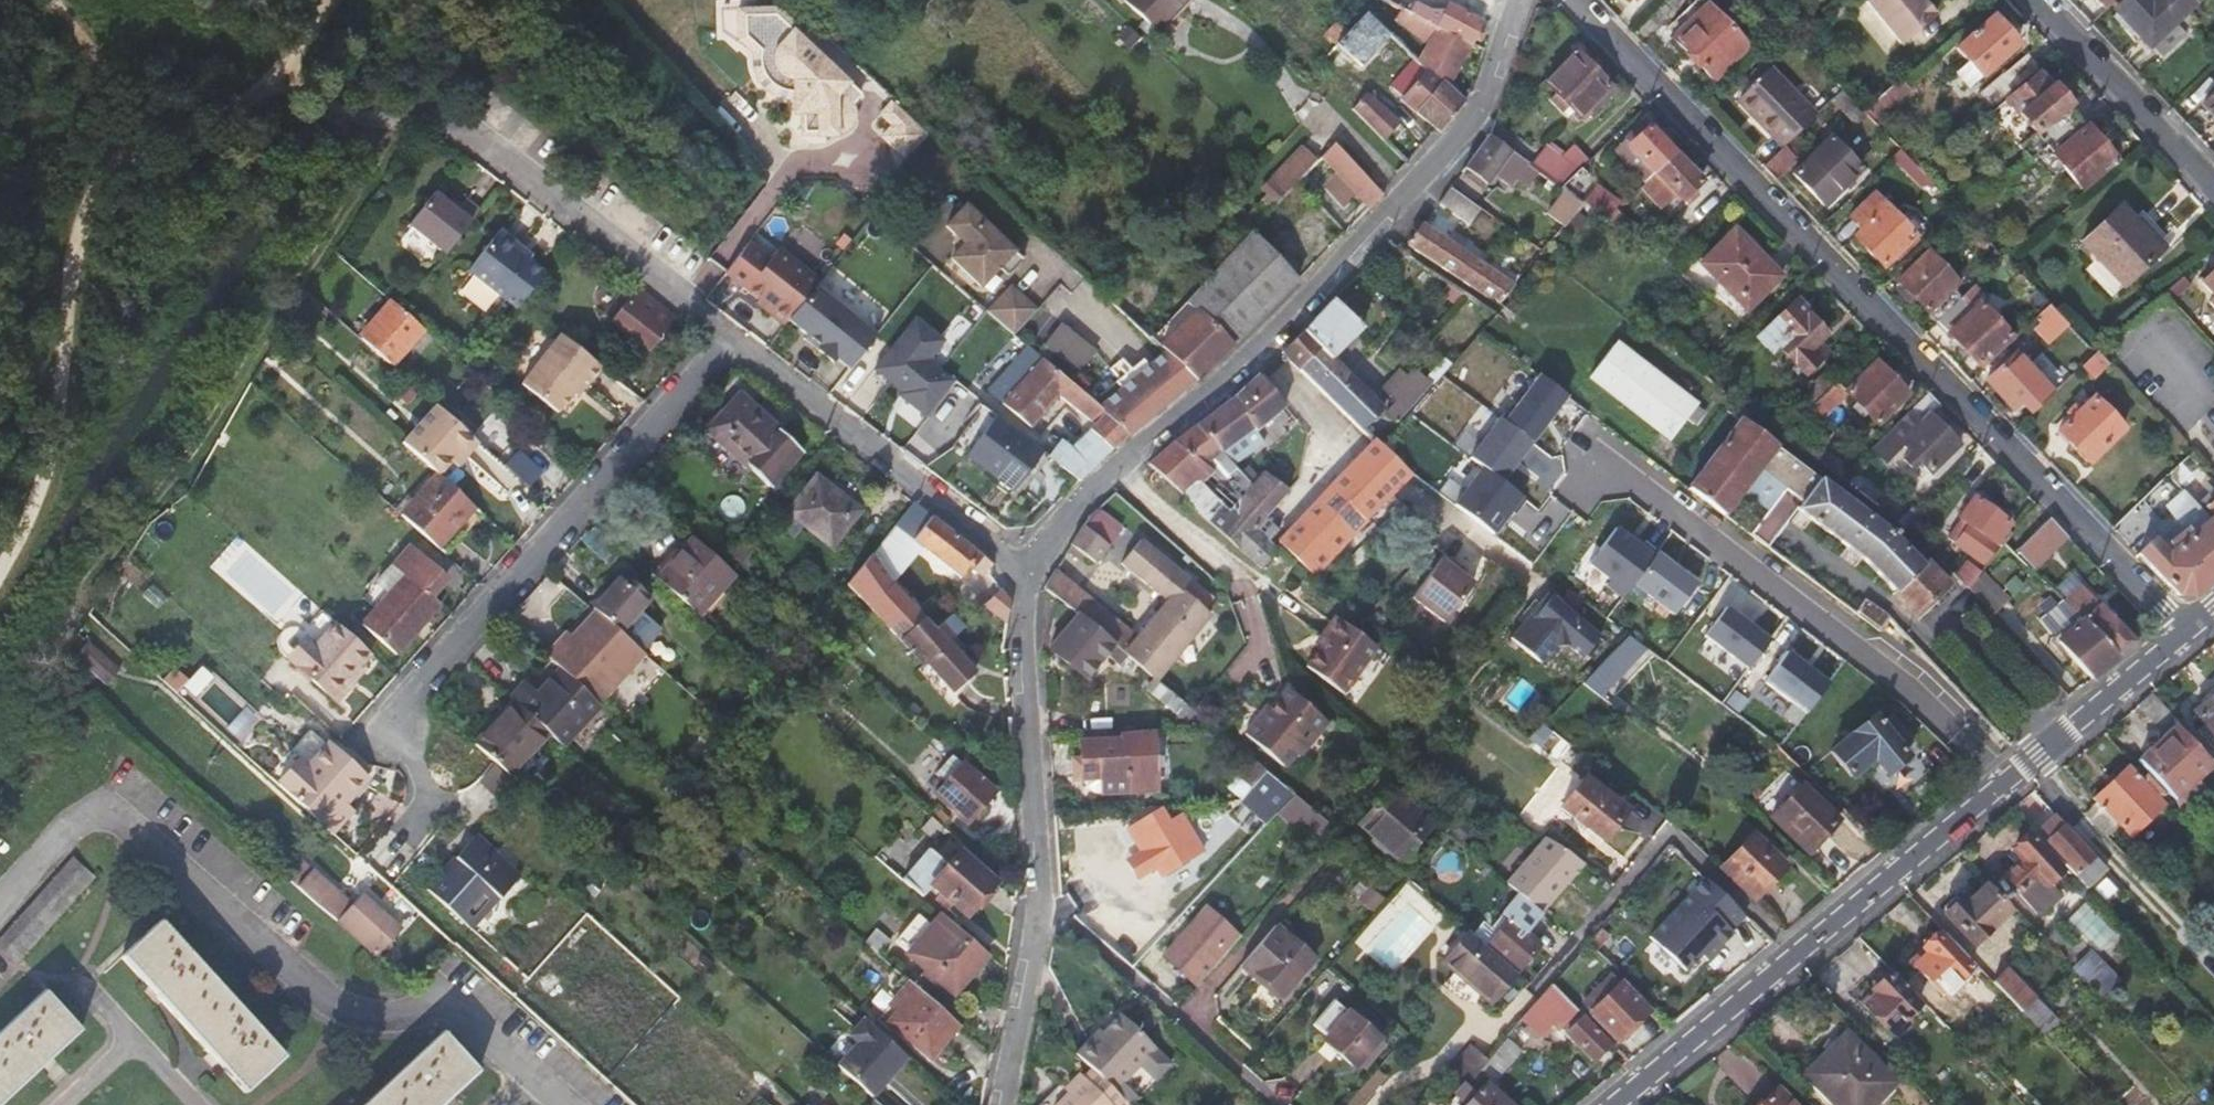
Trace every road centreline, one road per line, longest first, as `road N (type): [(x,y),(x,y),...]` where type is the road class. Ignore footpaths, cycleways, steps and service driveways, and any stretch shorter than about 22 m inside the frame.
road 1 (residential): [(1573,0),(2187,630)]
road 2 (residential): [(1519,0),(1467,131),(1251,357),(1080,500),(1030,569)]
road 3 (residential): [(561,1104),(442,994),(400,1014),(346,1013),(107,811),(0,919)]
road 4 (track): [(50,665),(80,604),(183,475),(417,103)]
road 5 (residential): [(409,832),(432,802),(382,722),(739,341)]
road 6 (residential): [(1030,569),(1023,602),(1036,897),(1029,989),(1004,1104)]
road 7 (secondary): [(2011,777),(1613,1104)]
road 8 (residential): [(1601,469),(1642,484),(2011,777)]
road 9 (residential): [(417,103),(739,341)]
road 10 (residential): [(739,341),(1030,569)]
road 11 (residential): [(2038,0),(2213,185)]
road 12 (secondary): [(2187,630),(2011,777)]

